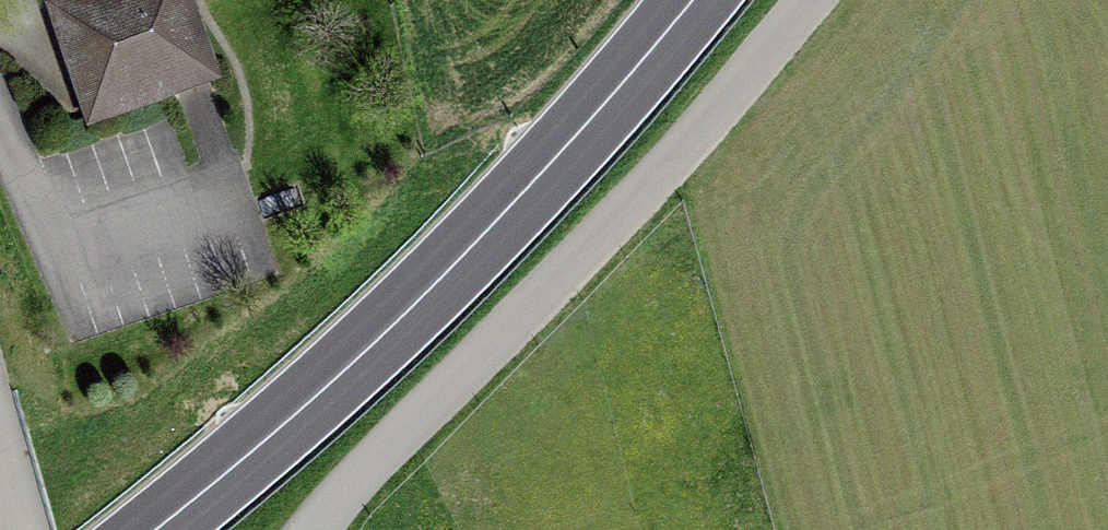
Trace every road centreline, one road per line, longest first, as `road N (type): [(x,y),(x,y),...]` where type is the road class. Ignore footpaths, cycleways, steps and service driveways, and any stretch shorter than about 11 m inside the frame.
road 1 (primary): [(152,529),(396,319),(505,211),(691,0)]
road 2 (unclassified): [(812,0),(608,226),(313,529)]

